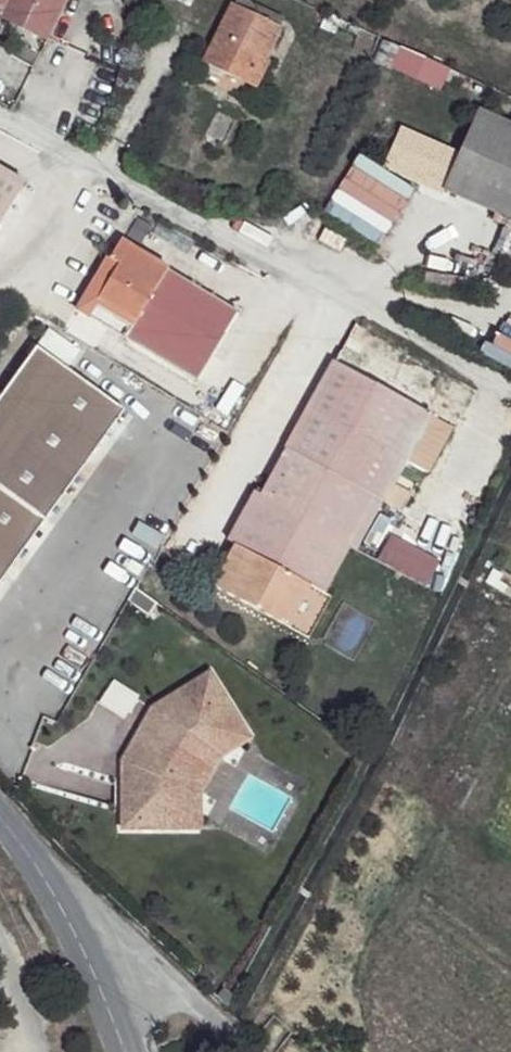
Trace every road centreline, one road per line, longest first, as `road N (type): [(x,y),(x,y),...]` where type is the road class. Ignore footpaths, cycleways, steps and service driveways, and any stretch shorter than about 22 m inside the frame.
road 1 (unclassified): [(52,908),(205,1010),(246,1051)]
road 2 (tertiary): [(116,1051),(86,969),(52,908)]

